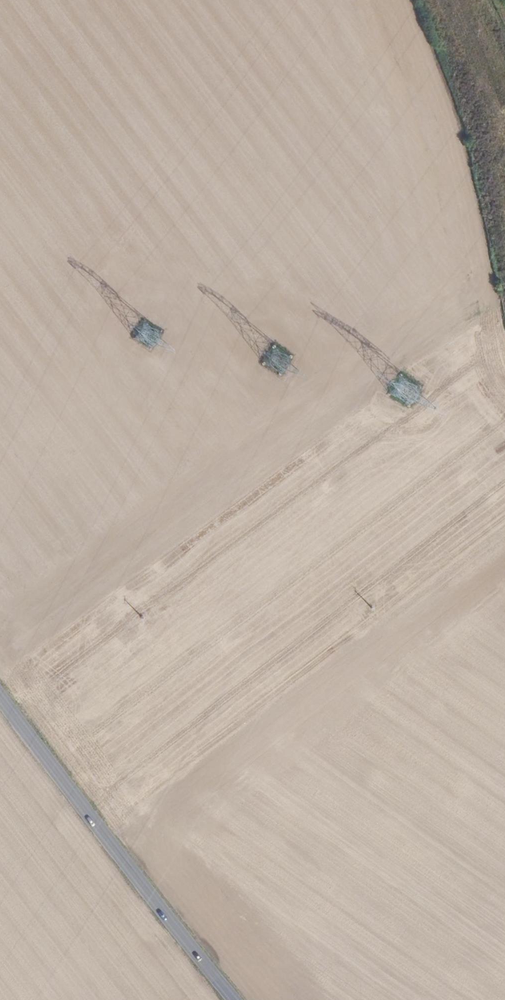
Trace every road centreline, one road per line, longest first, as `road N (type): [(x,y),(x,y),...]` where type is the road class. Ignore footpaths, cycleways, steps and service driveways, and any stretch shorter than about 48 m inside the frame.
road 1 (tertiary): [(0,696),(231,999)]

